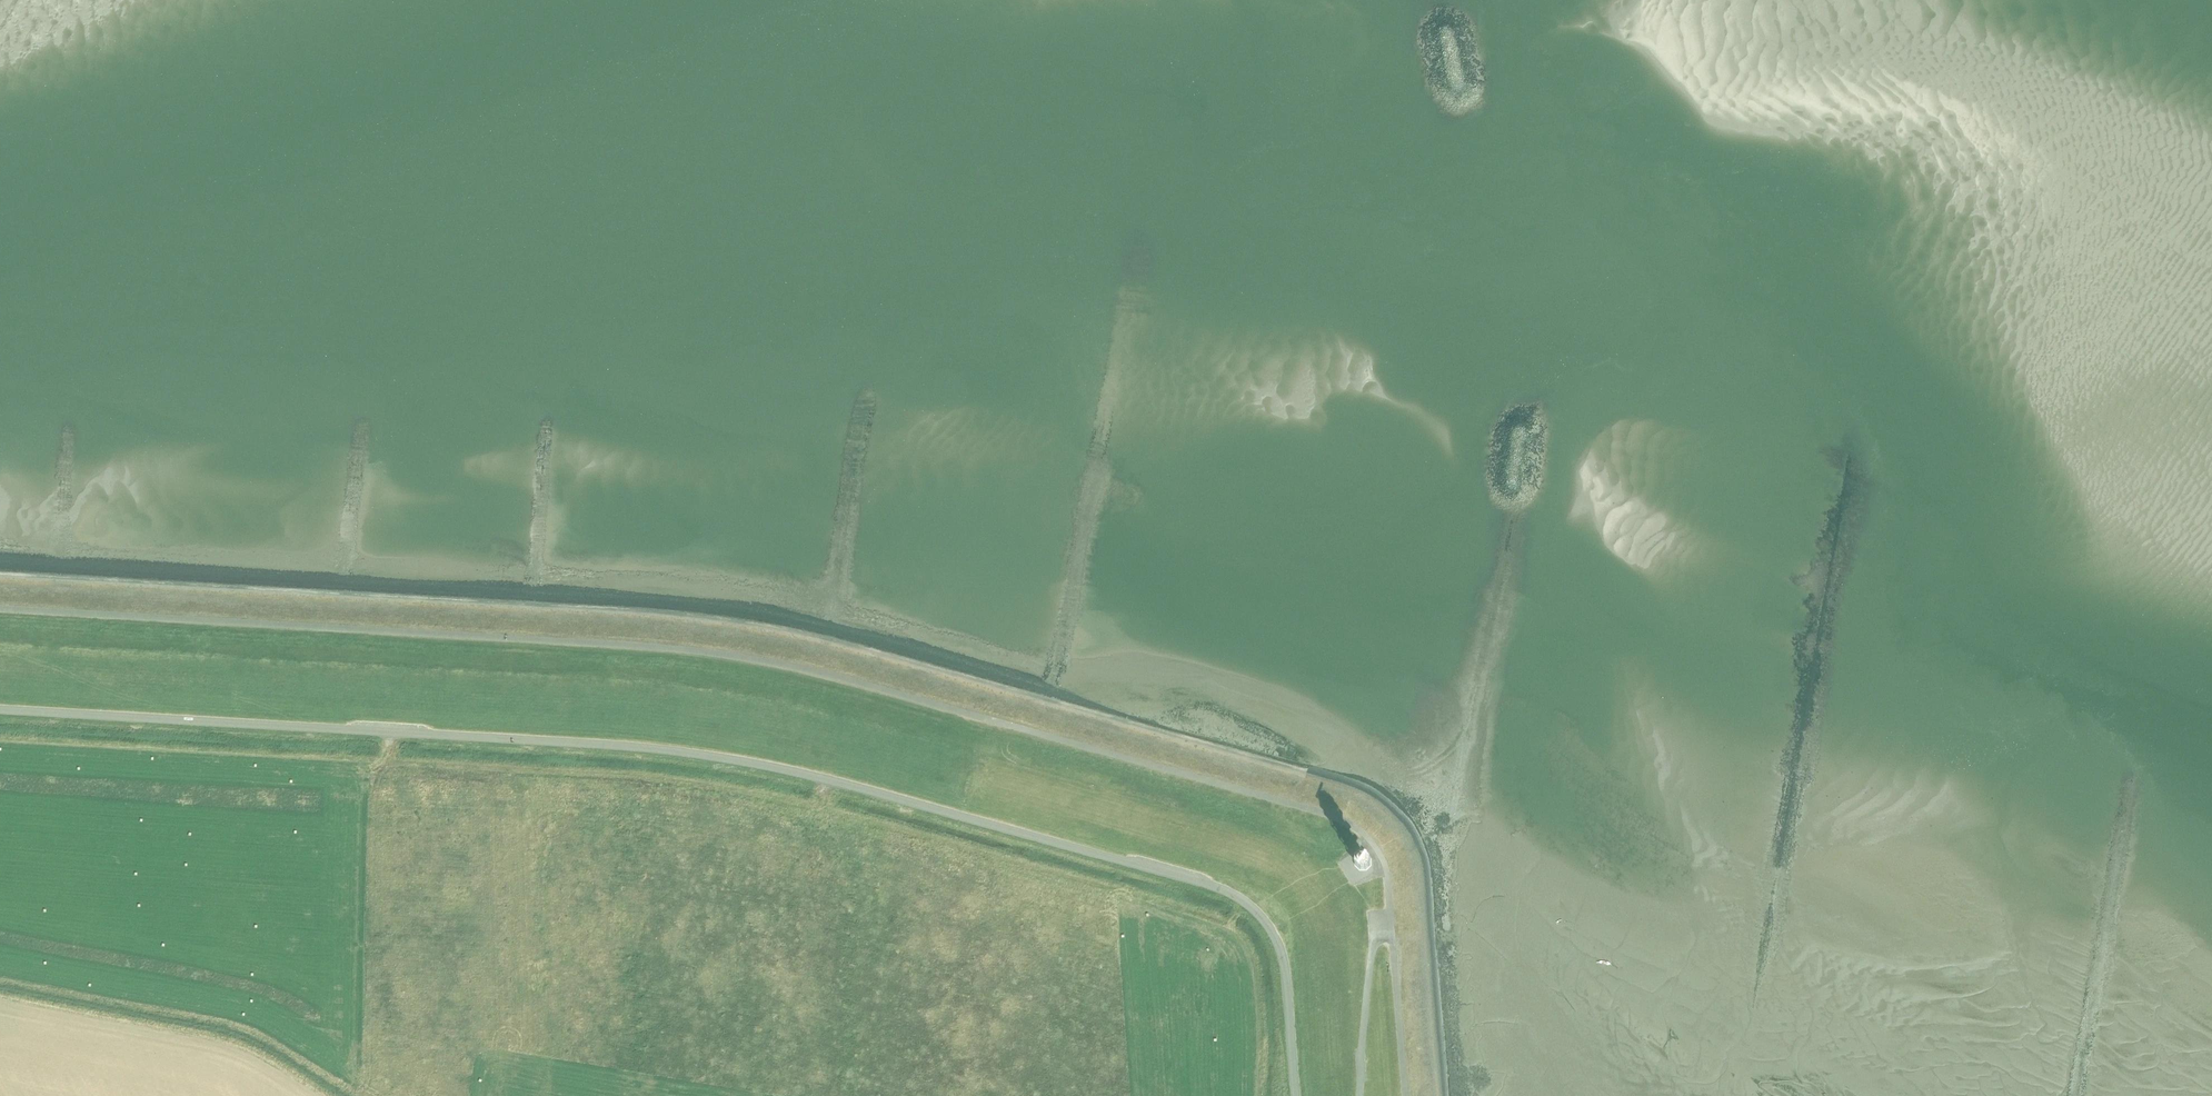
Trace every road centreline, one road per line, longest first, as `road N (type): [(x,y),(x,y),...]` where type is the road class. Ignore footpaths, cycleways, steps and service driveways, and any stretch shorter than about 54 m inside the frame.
road 1 (tertiary): [(0,709),(686,754),(805,774),(1216,888),(1250,906),(1277,942),(1296,1095)]

